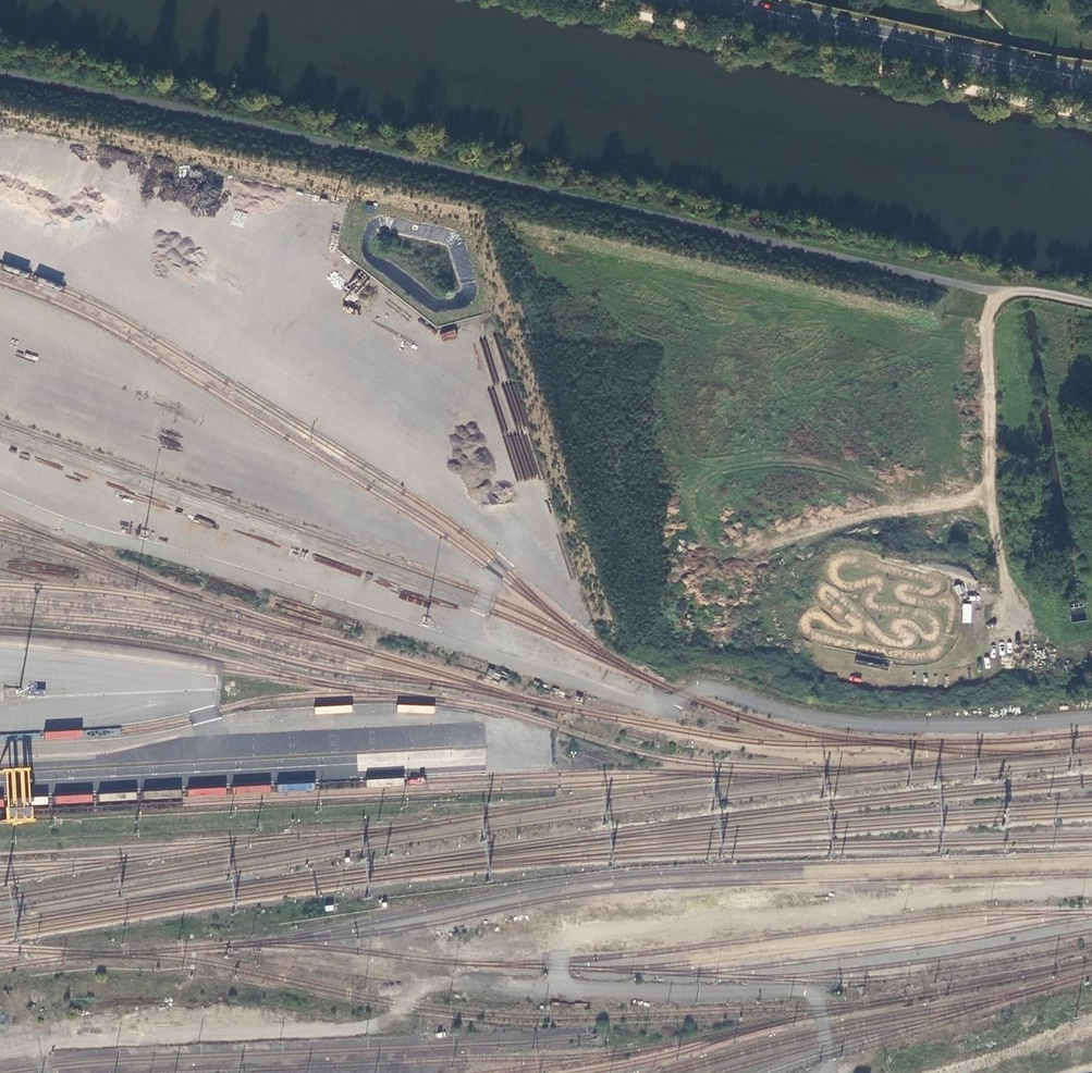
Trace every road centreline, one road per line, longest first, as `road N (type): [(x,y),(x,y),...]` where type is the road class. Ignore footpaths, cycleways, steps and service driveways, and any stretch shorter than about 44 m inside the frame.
road 1 (track): [(811,636),(920,655),(940,650),(953,612),(943,600),(920,603),(897,590),(930,592),(934,582),(854,558),(836,563),(839,583),(882,584),(868,596),(872,608),(929,617),(934,639),(897,621),(897,631),(911,640),(882,641),(827,588),(823,600),(859,631),(836,629),(813,615),(805,632)]
road 2 (primary): [(716,0),(1090,79)]
road 3 (track): [(381,1027),(106,1026),(0,1041)]
road 4 (track): [(889,652),(889,664),(902,670),(960,664),(982,636),(988,594),(1016,600)]

